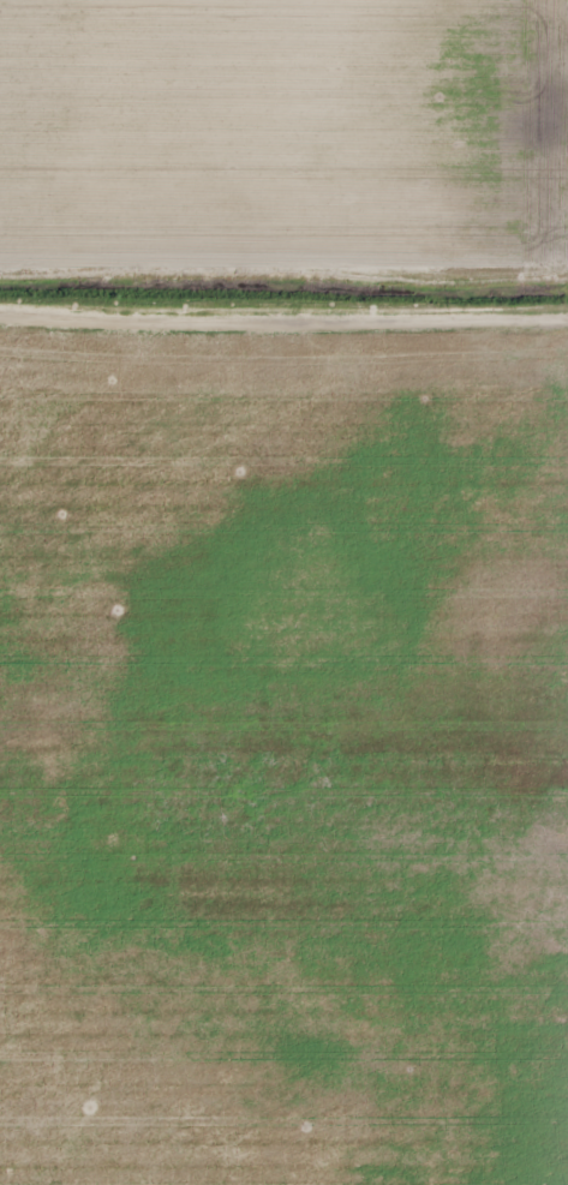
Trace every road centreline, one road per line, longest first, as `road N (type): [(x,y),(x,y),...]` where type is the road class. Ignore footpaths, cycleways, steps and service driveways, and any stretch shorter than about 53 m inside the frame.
road 1 (track): [(0,306),(108,303),(567,325)]

